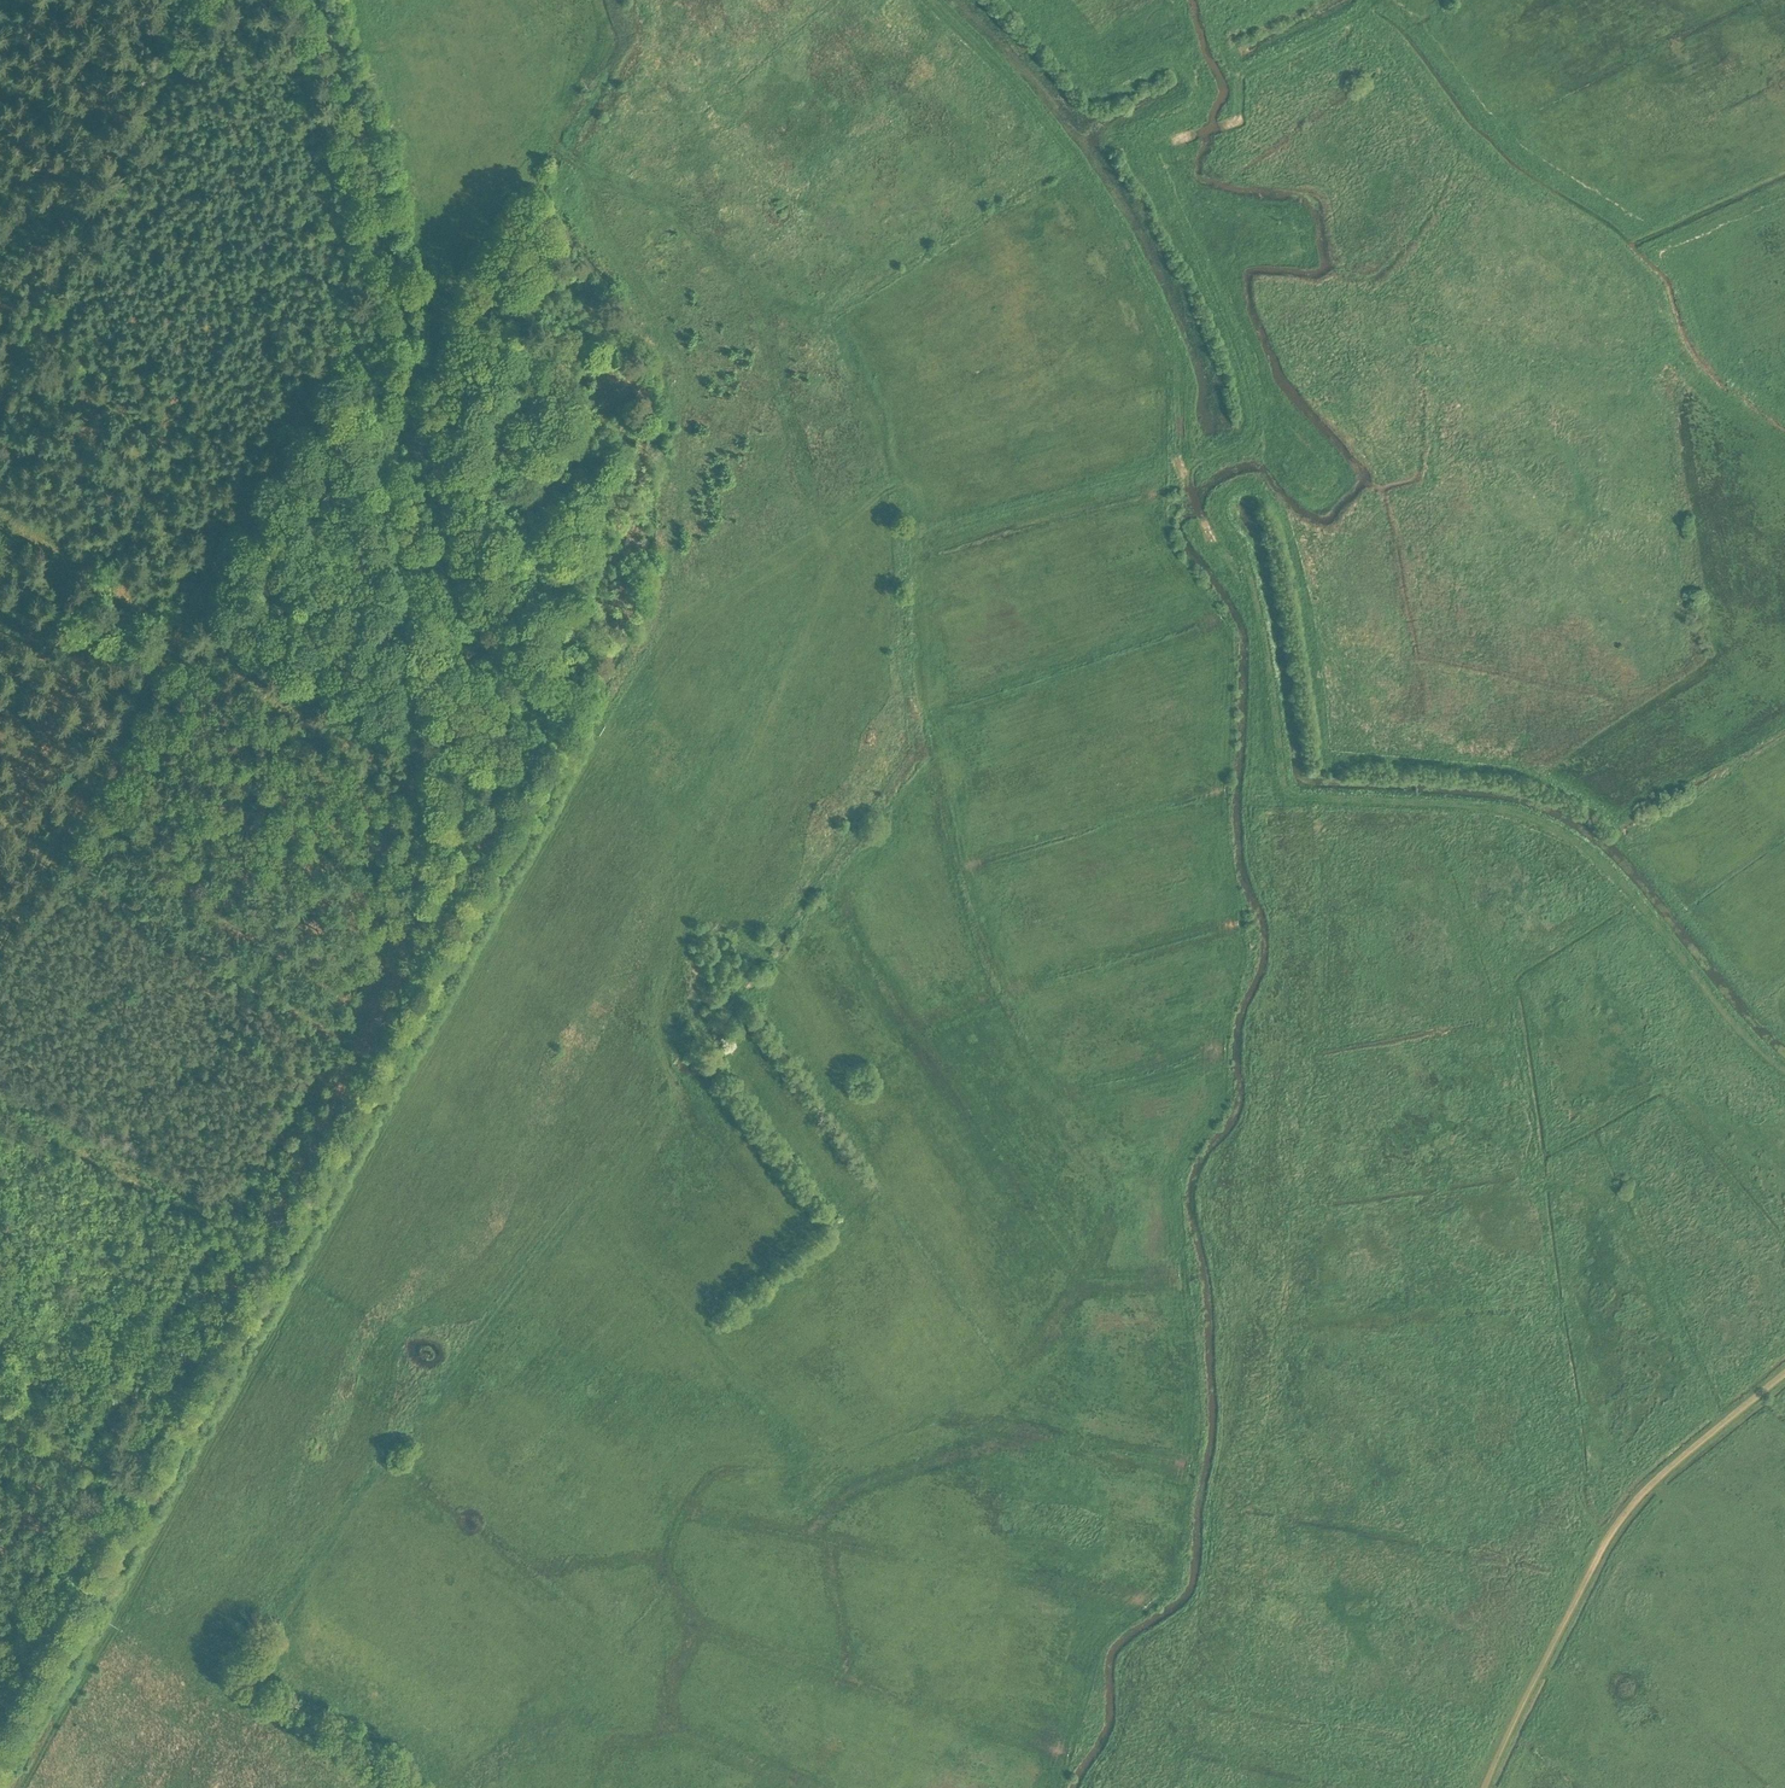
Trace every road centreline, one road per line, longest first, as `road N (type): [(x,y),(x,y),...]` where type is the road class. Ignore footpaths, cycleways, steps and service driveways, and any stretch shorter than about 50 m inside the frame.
road 1 (track): [(622,746),(496,654),(455,588),(358,108),(319,0)]
road 2 (track): [(0,822),(341,1033),(417,906),(416,780)]
road 3 (track): [(357,322),(181,630),(0,508)]
road 4 (track): [(1483,1787),(1625,1509),(1784,1371)]
road 5 (track): [(0,391),(208,0)]
road 6 (track): [(0,954),(181,630)]
road 7 (track): [(227,1222),(0,1094)]

